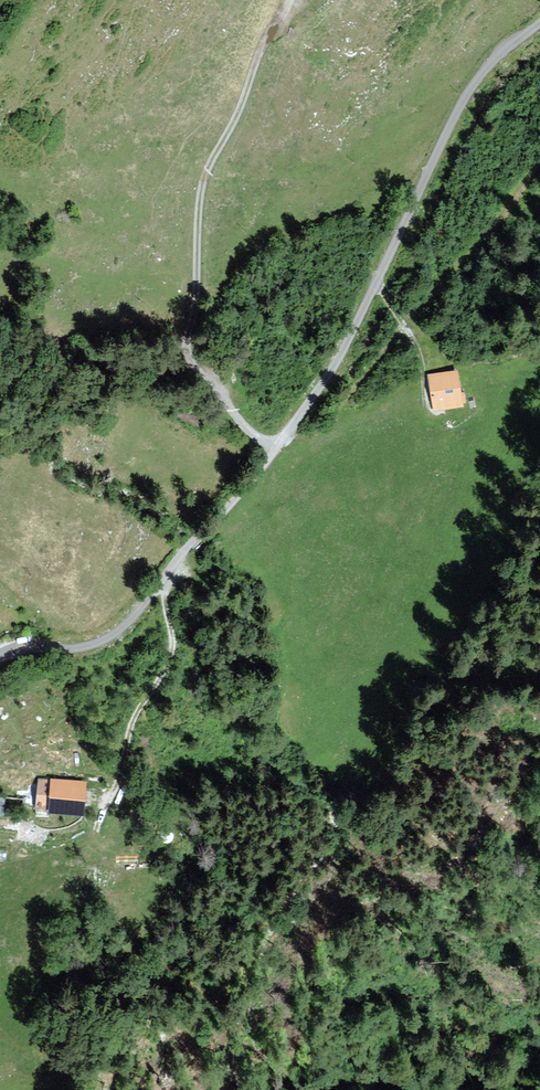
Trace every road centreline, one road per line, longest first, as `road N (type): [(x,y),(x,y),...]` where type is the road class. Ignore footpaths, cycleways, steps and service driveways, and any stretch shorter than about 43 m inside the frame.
road 1 (unclassified): [(539,22),(482,71),(342,355),(273,451),(122,628),(81,647),(0,652)]
road 2 (track): [(273,451),(191,359),(185,342),(195,312),(203,179),(289,0)]
road 3 (track): [(167,575),(173,646),(103,806)]

